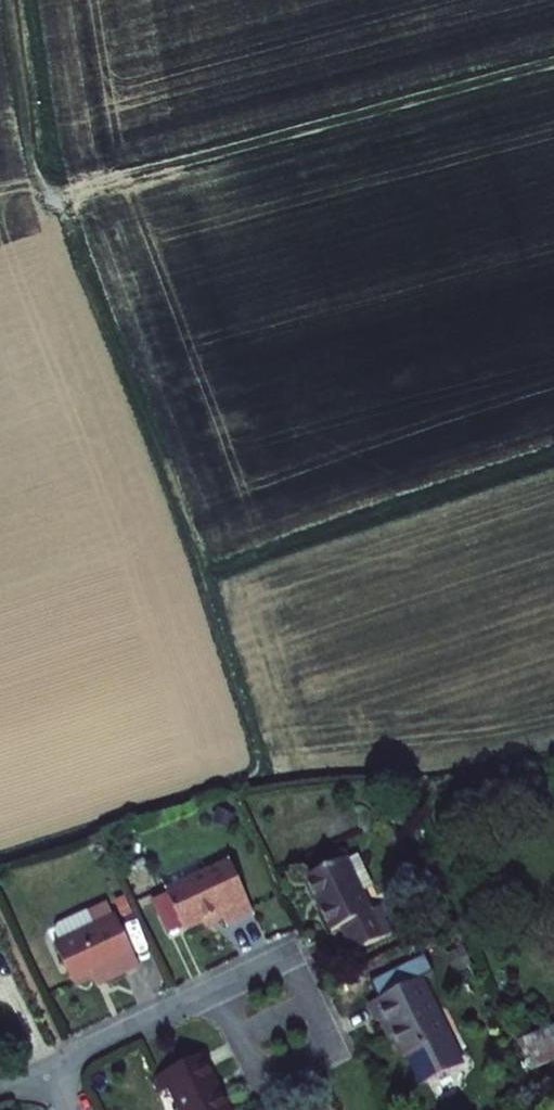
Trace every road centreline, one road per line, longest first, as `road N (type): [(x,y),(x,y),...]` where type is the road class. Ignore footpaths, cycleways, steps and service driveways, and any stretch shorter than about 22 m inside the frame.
road 1 (track): [(5,0),(22,108),(50,196),(553,63)]
road 2 (residential): [(285,957),(331,1048),(261,1083),(214,990)]
road 3 (residential): [(52,1065),(214,990)]

